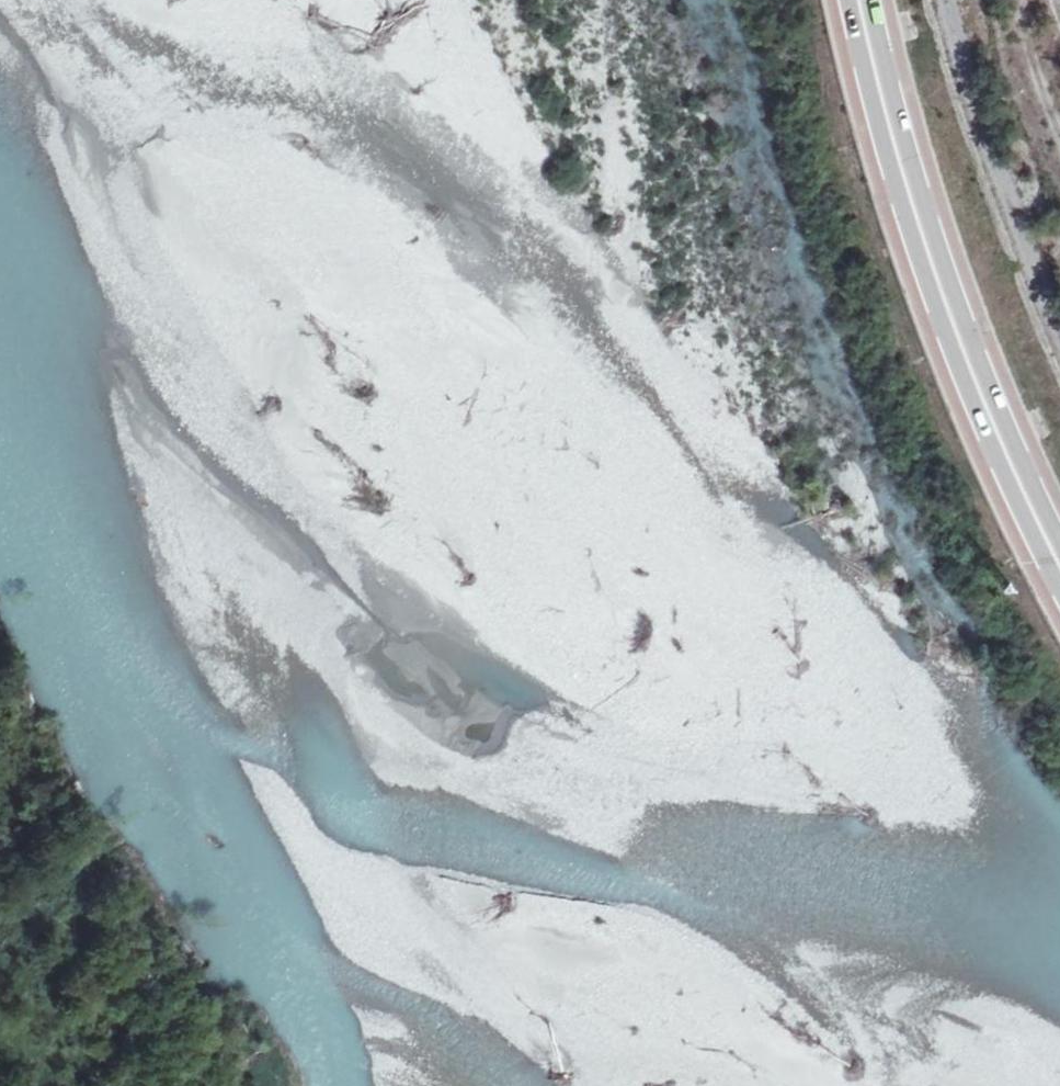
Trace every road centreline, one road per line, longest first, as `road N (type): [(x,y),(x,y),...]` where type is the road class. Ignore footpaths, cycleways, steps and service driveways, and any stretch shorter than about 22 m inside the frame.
road 1 (trunk): [(860,0),(940,283),(1059,561)]
road 2 (track): [(948,0),(1059,290)]

